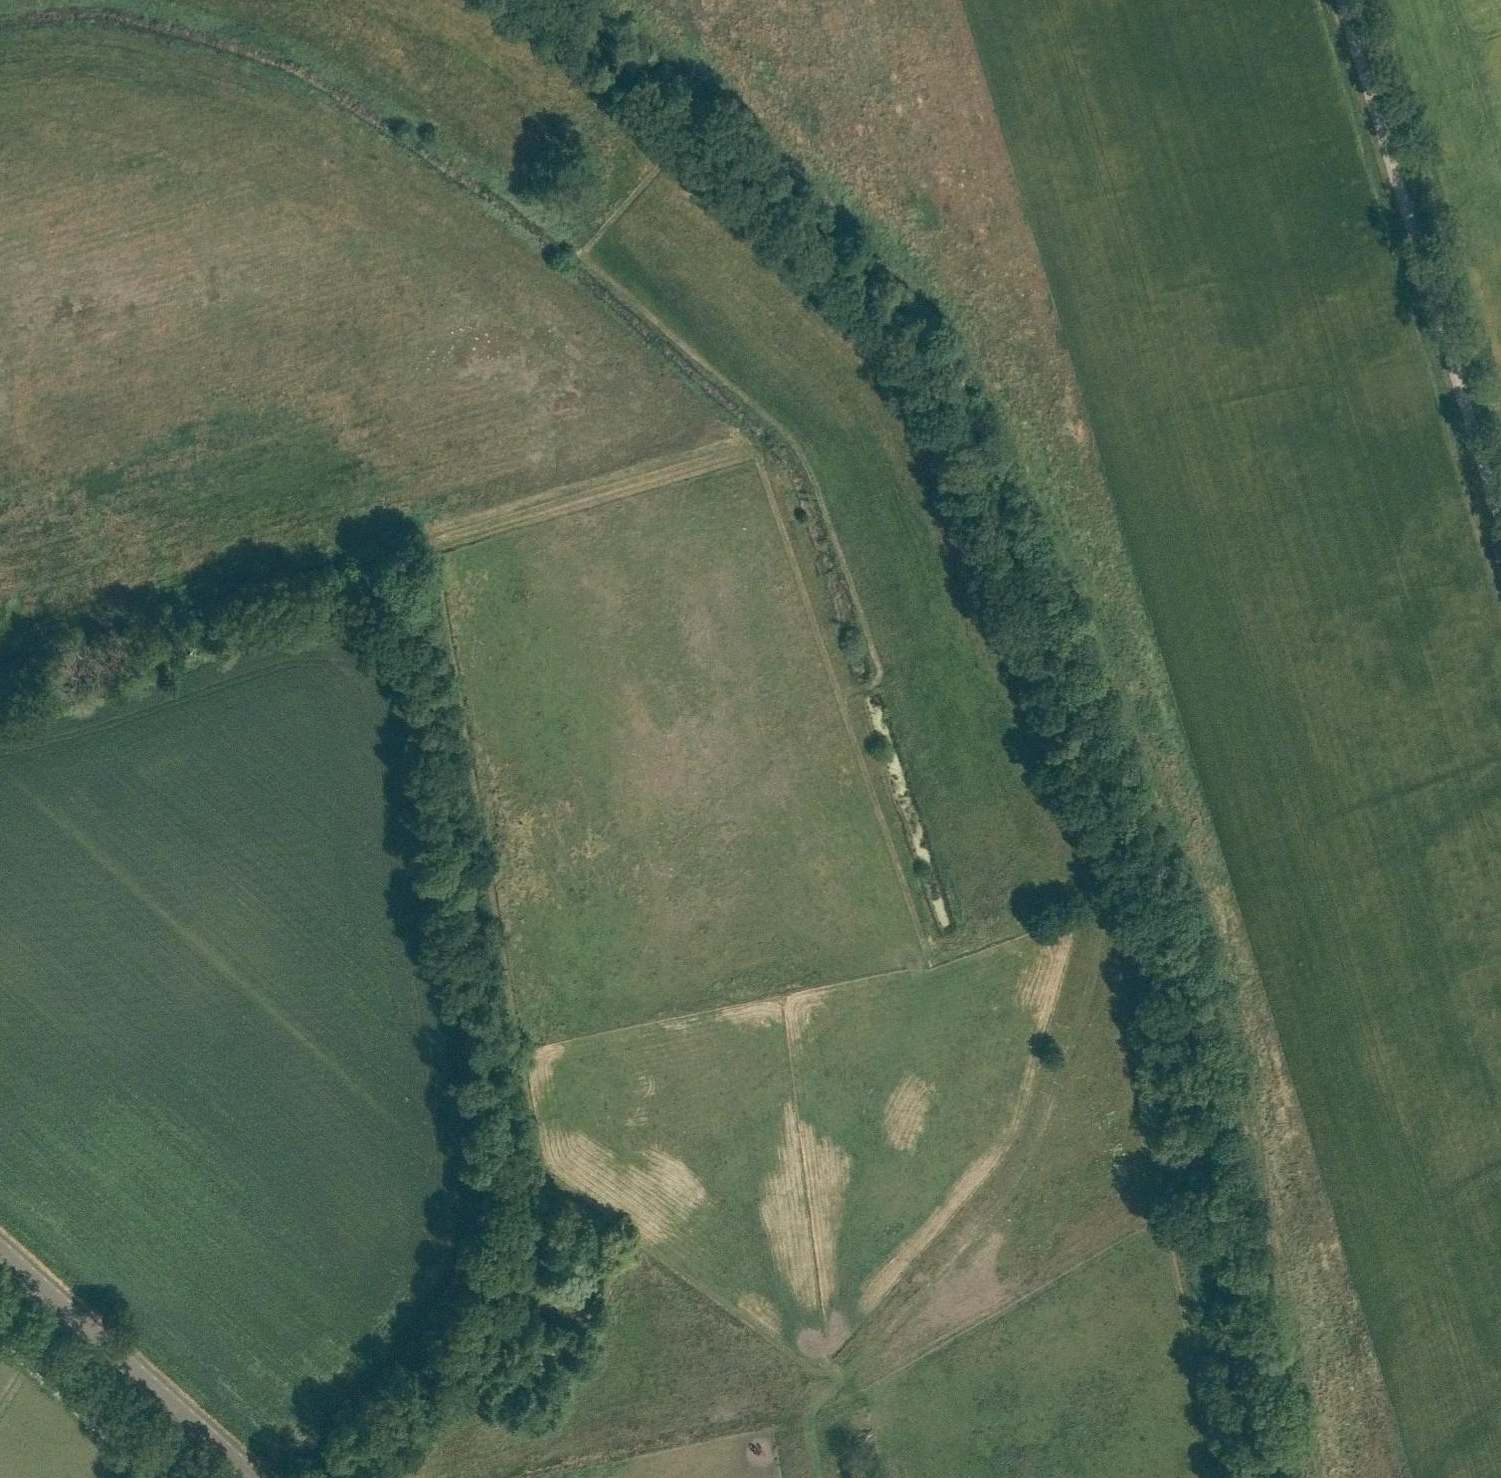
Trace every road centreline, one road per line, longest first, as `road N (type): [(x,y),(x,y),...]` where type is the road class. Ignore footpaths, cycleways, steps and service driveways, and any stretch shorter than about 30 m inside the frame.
road 1 (unclassified): [(1500,515),(1343,0)]
road 2 (tertiary): [(257,1477),(0,1247)]

